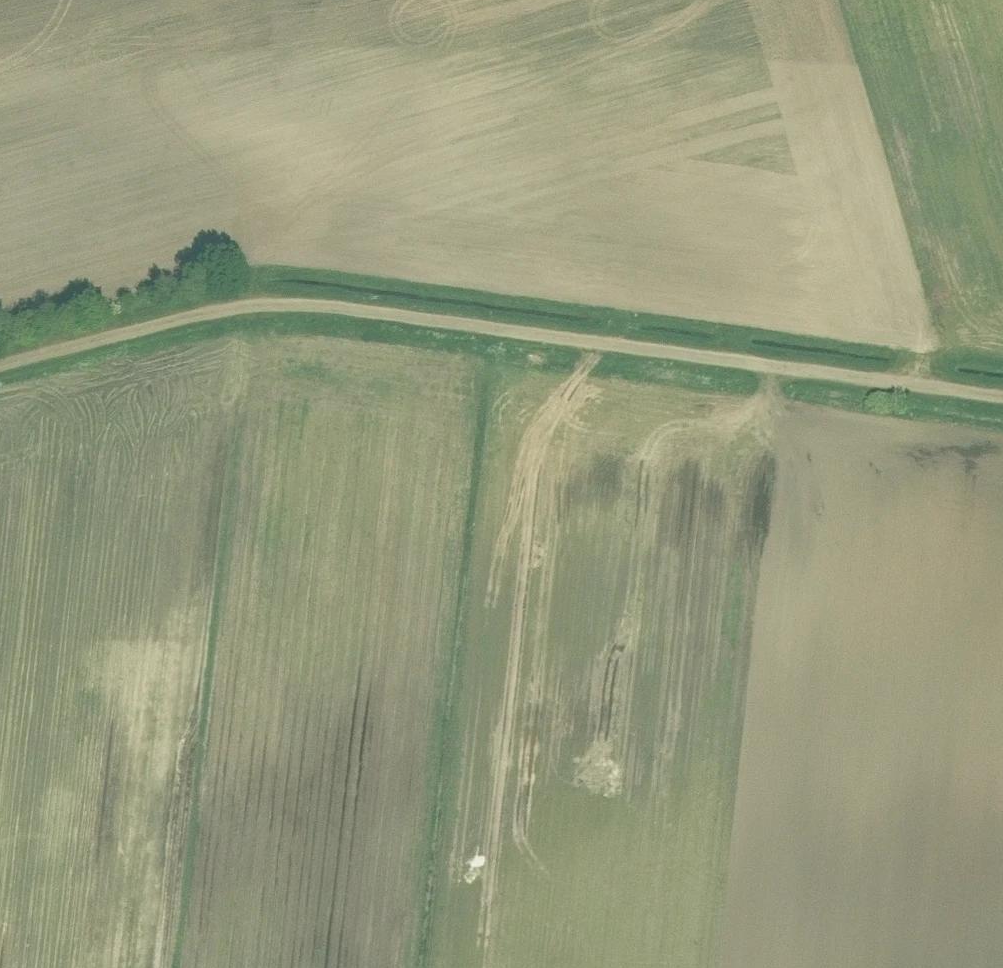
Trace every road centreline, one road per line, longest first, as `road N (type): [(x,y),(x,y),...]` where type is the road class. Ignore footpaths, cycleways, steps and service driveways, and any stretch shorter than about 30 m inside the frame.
road 1 (unclassified): [(0,370),(237,311),(308,309),(1002,402)]

